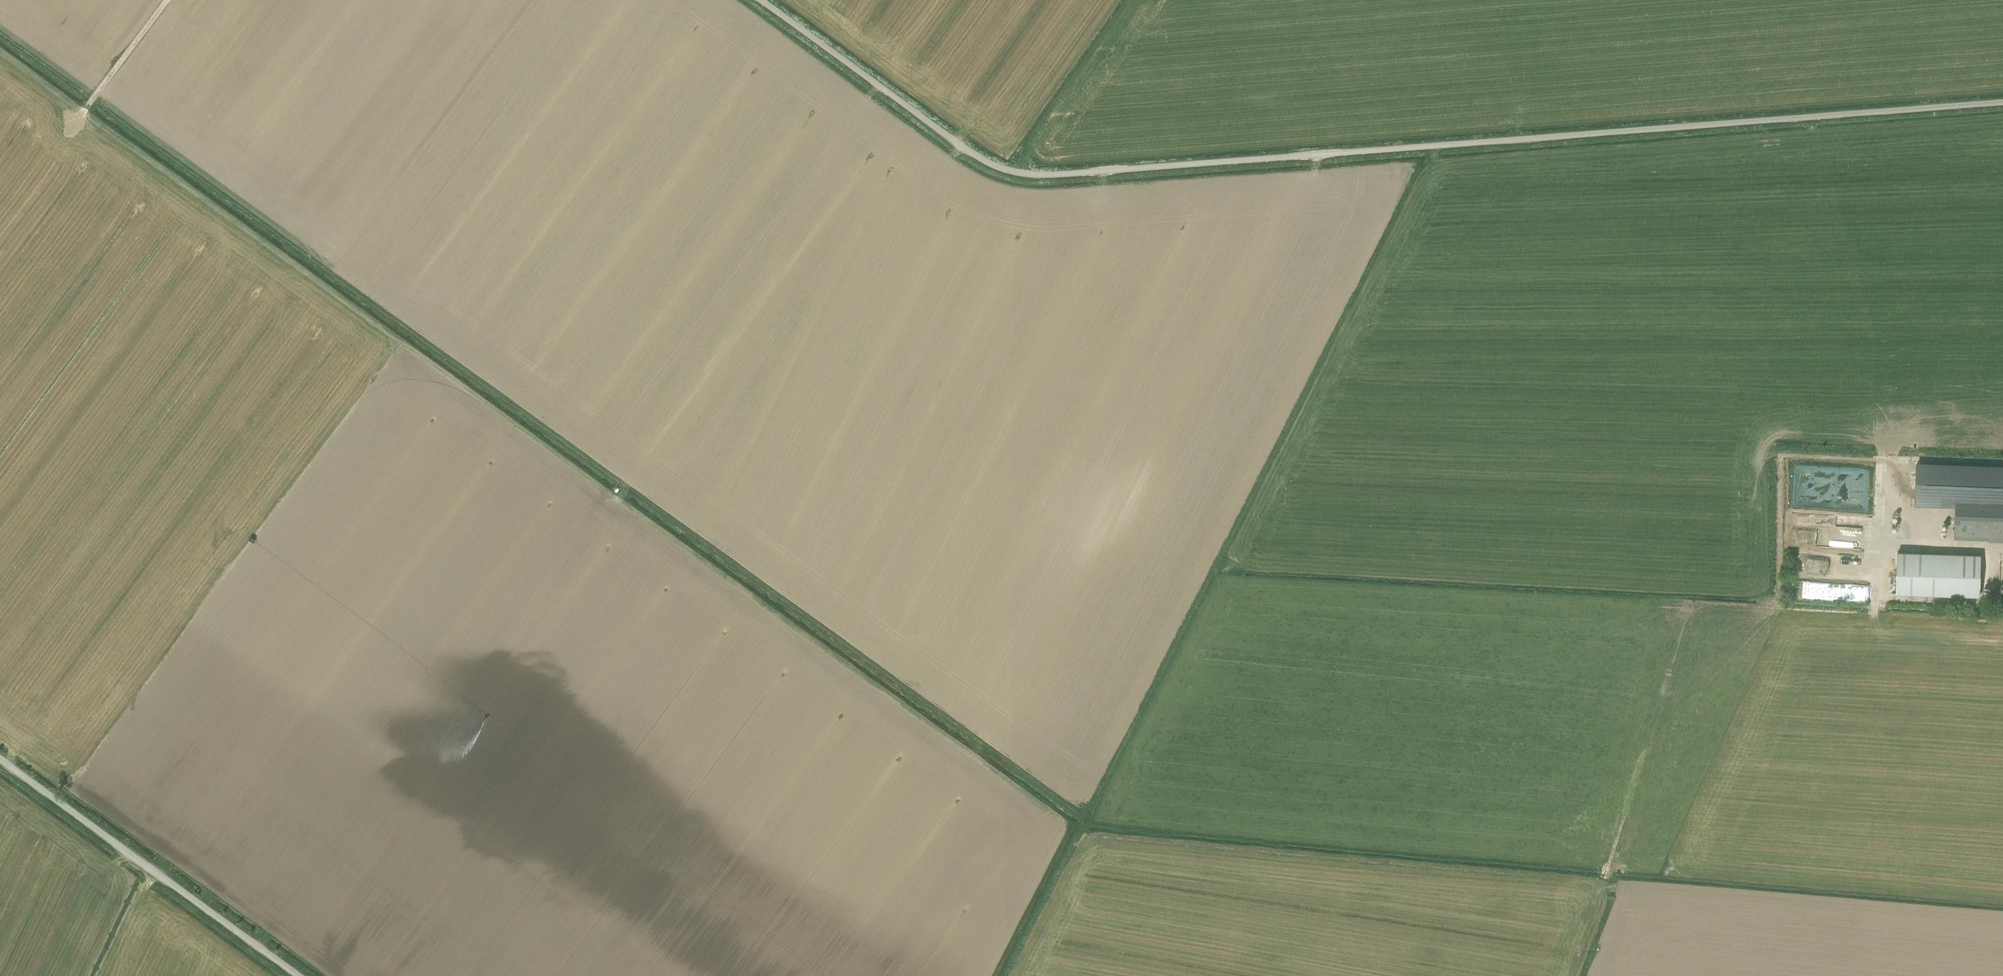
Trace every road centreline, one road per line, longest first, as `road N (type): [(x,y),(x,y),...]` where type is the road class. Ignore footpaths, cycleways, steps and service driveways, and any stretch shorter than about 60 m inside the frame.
road 1 (unclassified): [(2002,100),(1014,171),(982,158),(764,0)]
road 2 (track): [(1605,872),(1691,603),(1868,613),(1872,602)]
road 3 (unclassified): [(306,975),(0,758)]
road 4 (track): [(167,0),(82,113),(0,51)]

